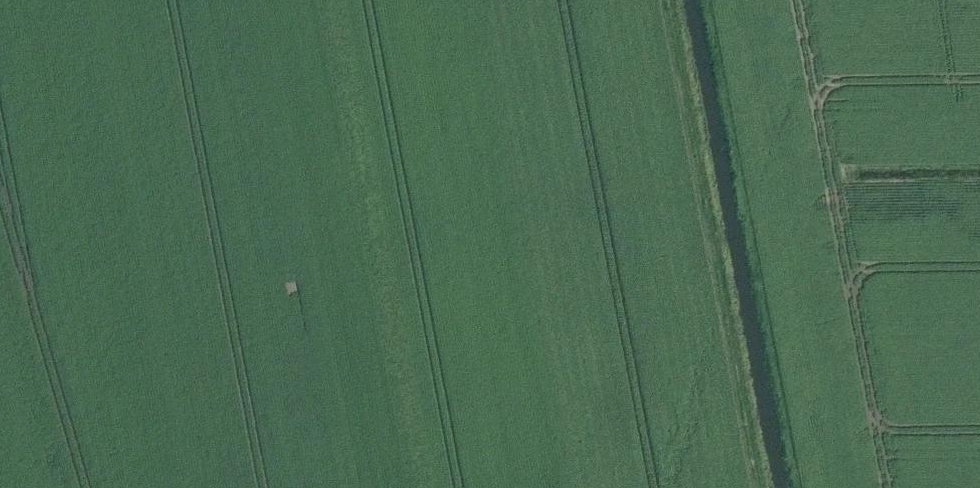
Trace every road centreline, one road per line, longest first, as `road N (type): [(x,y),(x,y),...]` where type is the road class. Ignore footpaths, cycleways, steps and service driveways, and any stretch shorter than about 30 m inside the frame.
road 1 (track): [(671,0),(762,487)]

